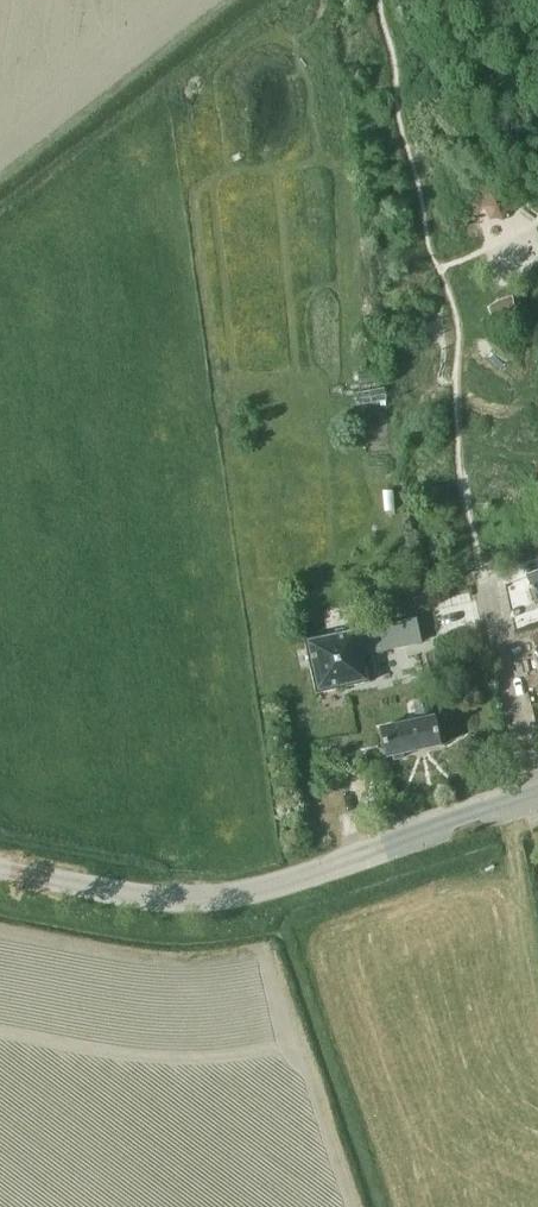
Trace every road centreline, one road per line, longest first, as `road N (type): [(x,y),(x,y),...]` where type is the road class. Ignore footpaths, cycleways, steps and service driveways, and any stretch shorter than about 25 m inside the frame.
road 1 (tertiary): [(0,869),(155,895),(240,892),(537,796)]

